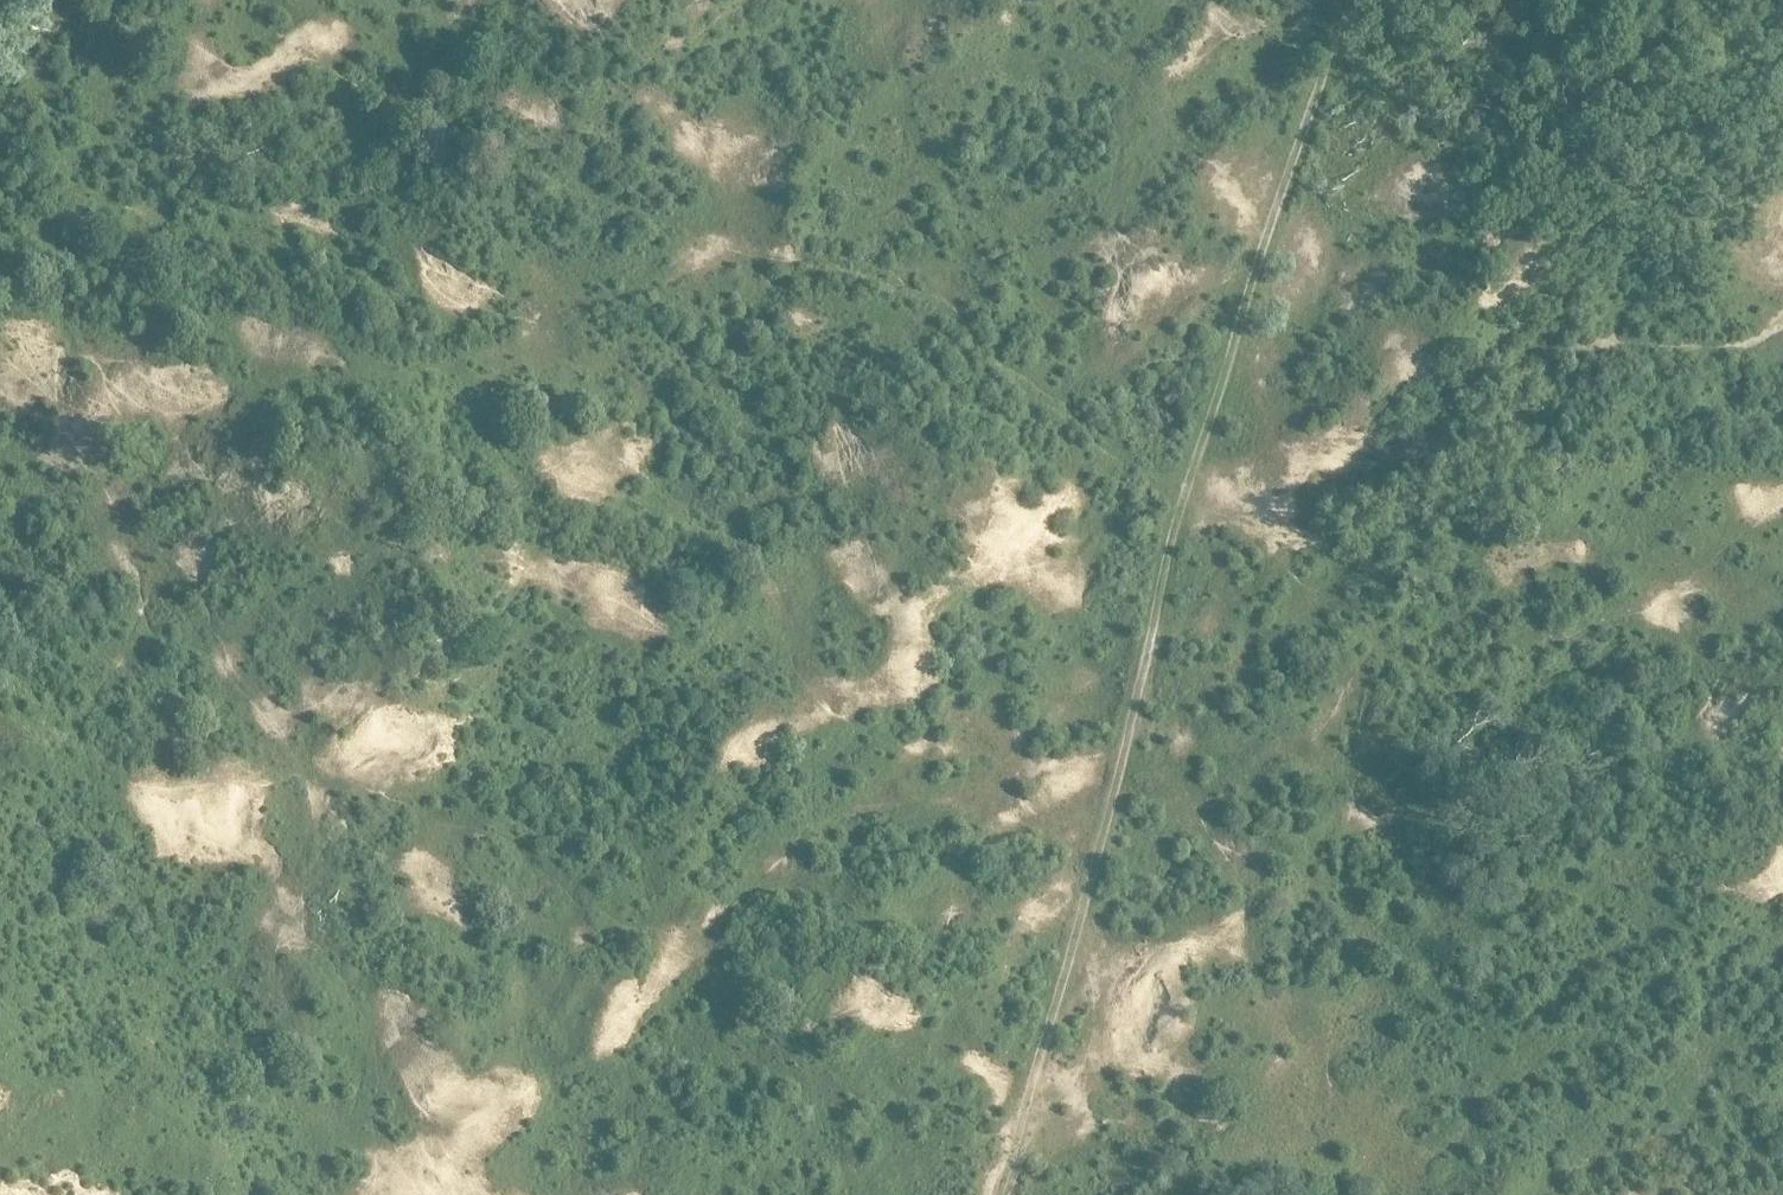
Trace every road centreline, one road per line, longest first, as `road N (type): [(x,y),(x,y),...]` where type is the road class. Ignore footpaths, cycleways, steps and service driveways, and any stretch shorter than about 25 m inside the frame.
road 1 (track): [(993,1194),(1169,554),(1353,0)]

